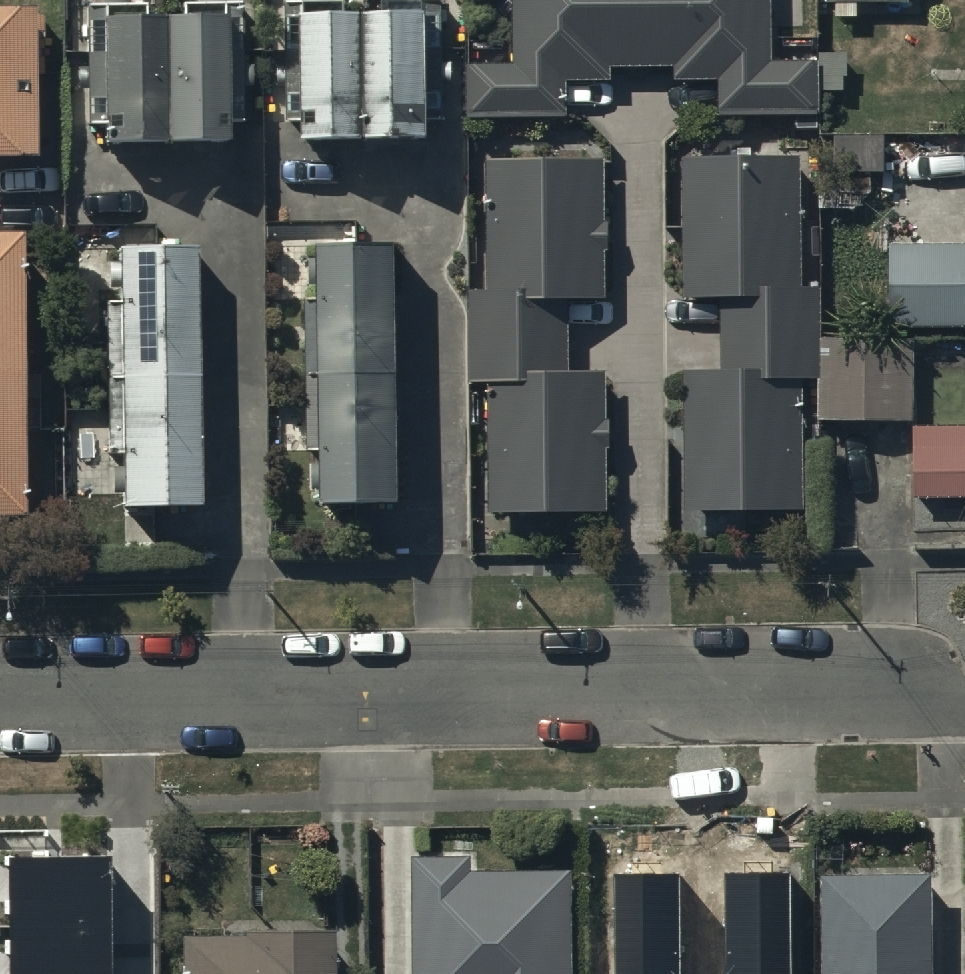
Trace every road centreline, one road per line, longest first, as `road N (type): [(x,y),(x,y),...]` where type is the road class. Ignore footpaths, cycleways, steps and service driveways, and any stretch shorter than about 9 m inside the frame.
road 1 (residential): [(0,699),(887,686),(964,711)]

